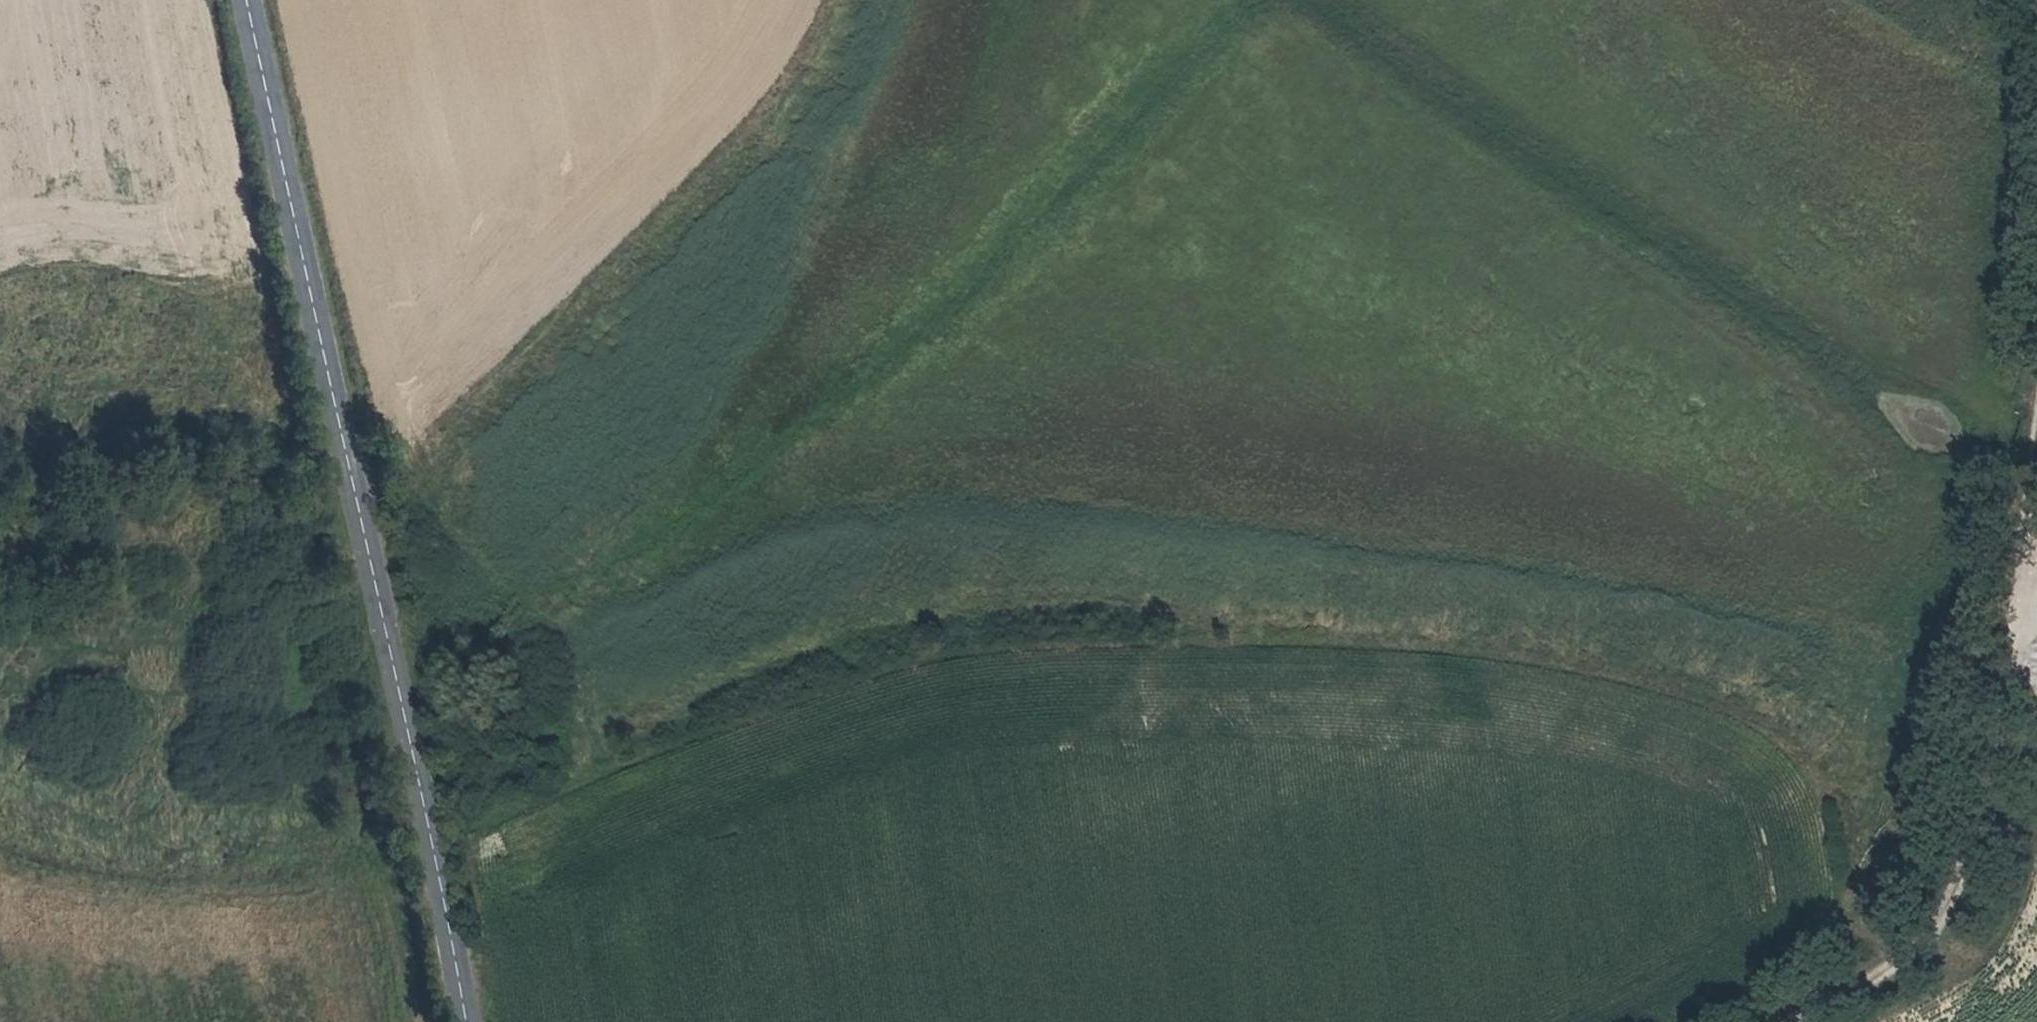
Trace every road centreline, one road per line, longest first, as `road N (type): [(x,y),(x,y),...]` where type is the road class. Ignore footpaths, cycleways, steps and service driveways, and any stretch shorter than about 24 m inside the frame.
road 1 (tertiary): [(474,1021),(430,729),(258,0)]
road 2 (track): [(1802,1021),(1897,974),(1928,941),(1967,857),(2036,468)]

